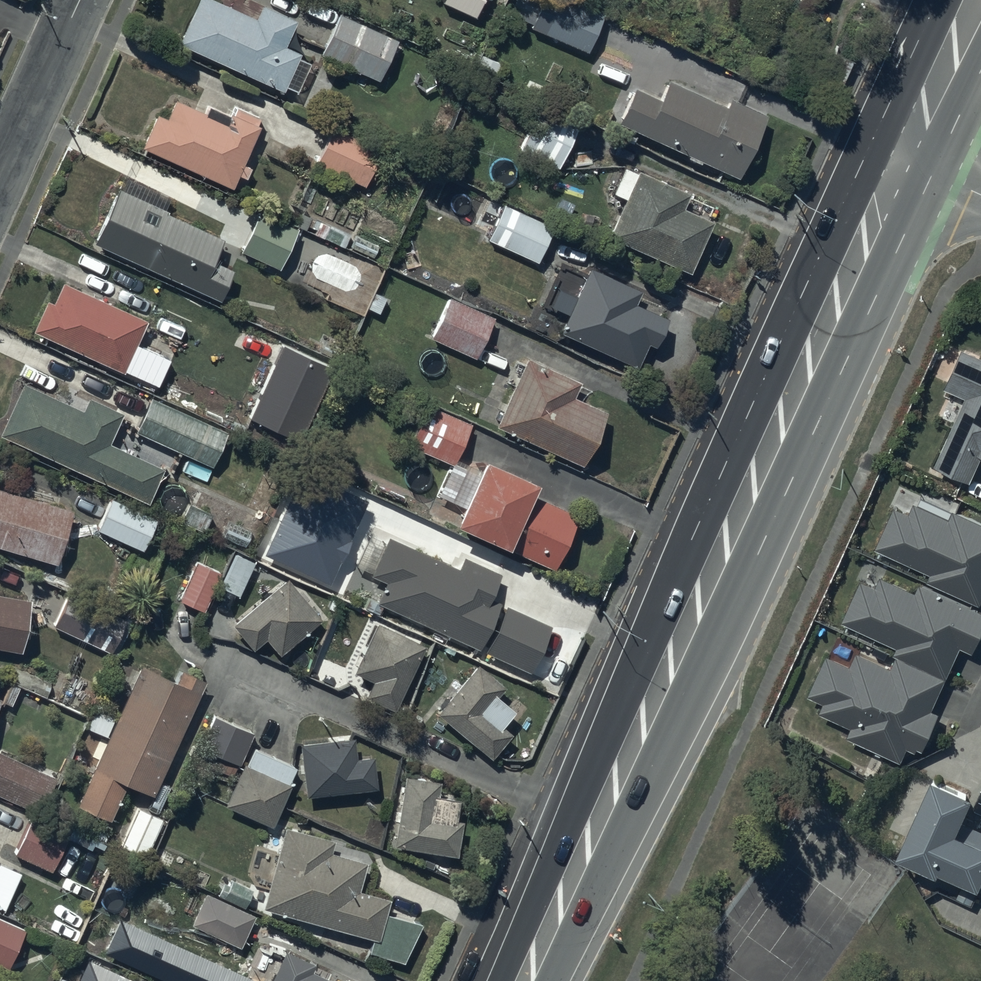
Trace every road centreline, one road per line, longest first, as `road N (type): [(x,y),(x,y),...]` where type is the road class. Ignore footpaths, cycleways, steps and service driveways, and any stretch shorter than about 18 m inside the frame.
road 1 (primary): [(525,980),(901,157)]
road 2 (tertiary): [(0,172),(79,0)]
road 3 (primary): [(901,157),(947,0)]
road 4 (primary): [(980,41),(901,157)]

